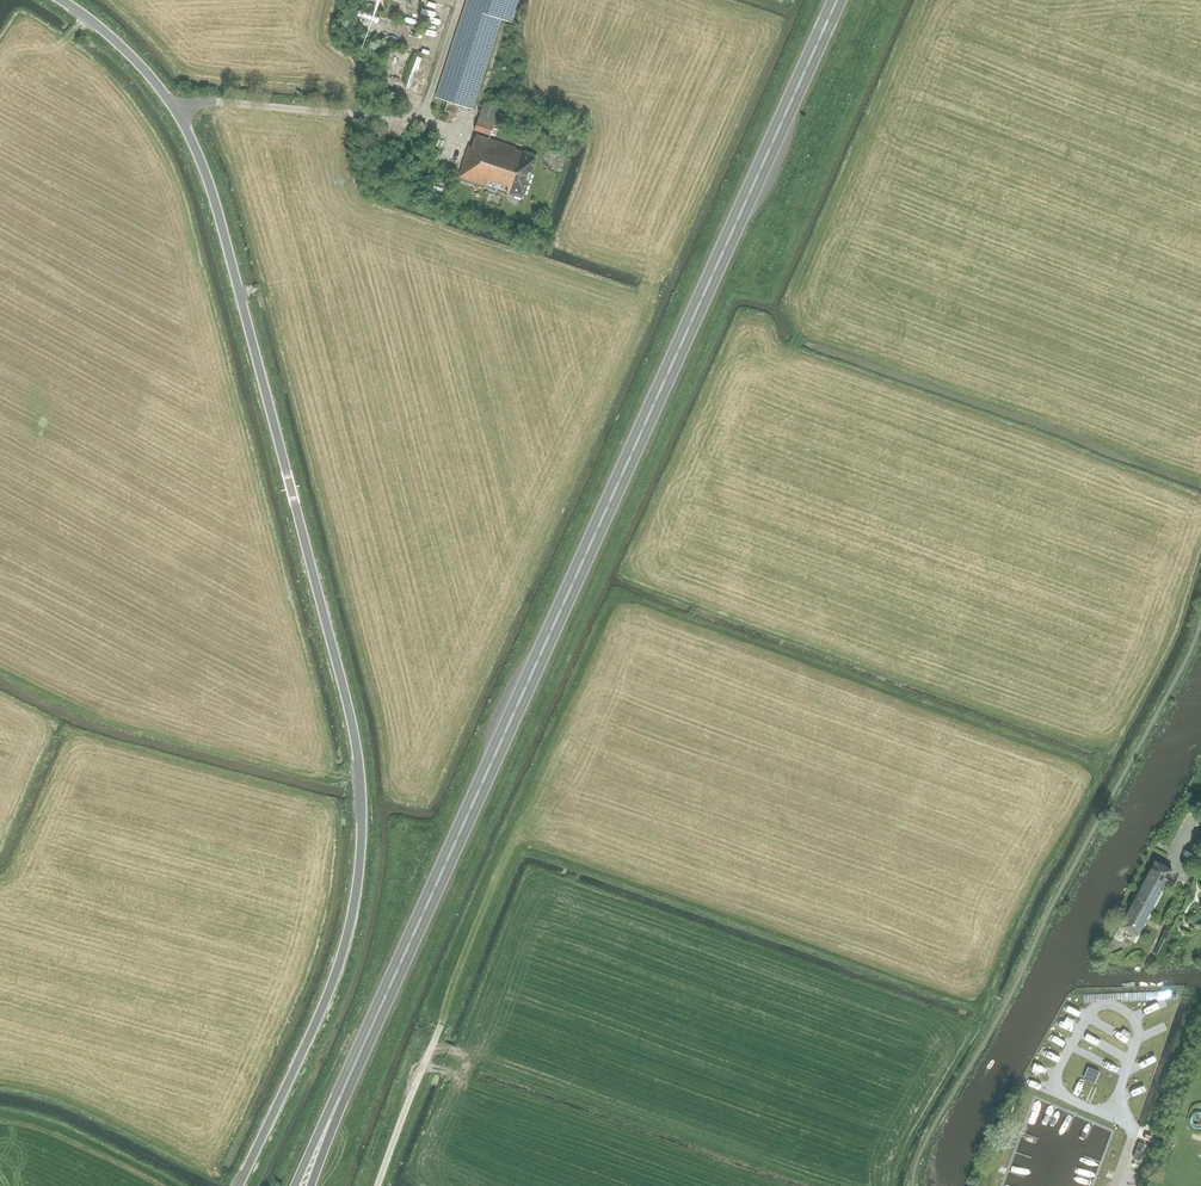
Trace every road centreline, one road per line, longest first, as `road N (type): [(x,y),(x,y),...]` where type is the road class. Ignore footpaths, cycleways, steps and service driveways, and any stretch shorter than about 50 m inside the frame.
road 1 (tertiary): [(244,1185),(332,993),(354,920),(360,752),(206,174),(152,78),(65,0)]
road 2 (trunk): [(339,1099),(837,0)]
road 3 (track): [(378,1185),(440,1026)]

